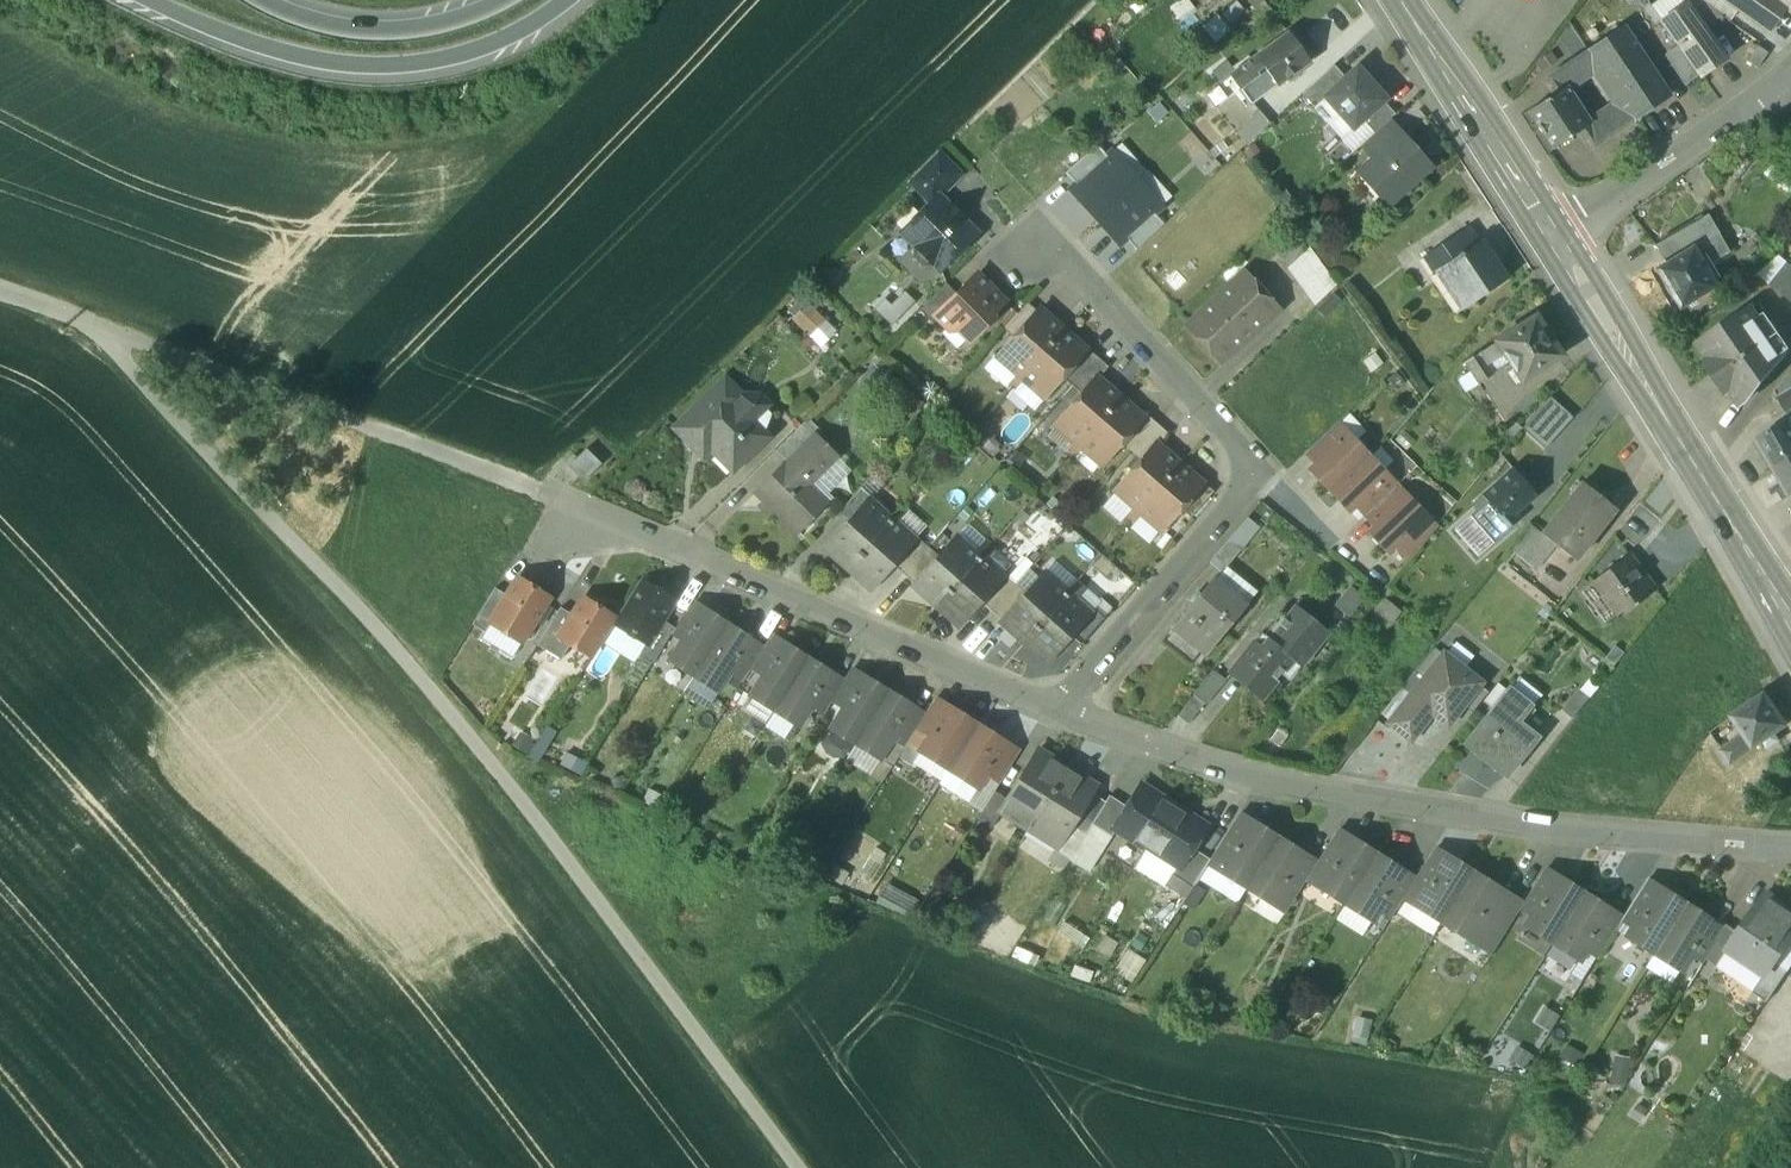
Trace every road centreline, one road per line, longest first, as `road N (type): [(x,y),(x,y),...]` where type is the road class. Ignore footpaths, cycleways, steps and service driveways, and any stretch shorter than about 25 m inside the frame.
road 1 (track): [(803,1167),(437,691),(124,359),(122,338)]
road 2 (residential): [(1790,851),(1604,836),(1315,787),(1180,751),(1062,705)]
road 3 (residential): [(1062,705),(567,505)]
road 4 (track): [(122,338),(567,505)]
road 5 (motorway): [(146,0),(276,51),(362,64),(412,63),(491,45),(569,0)]
road 6 (secondary): [(1790,617),(1560,235)]
road 7 (residential): [(1062,705),(1259,467)]
road 8 (residential): [(1054,241),(1259,467)]
road 9 (secondary): [(1560,235),(1403,0)]
road 10 (residential): [(1560,235),(1772,91)]
road 11 (motorway): [(503,0),(402,29),(319,18),(271,0)]
road 12 (residential): [(1259,467),(1389,578)]
road 13 (track): [(0,296),(122,338)]

